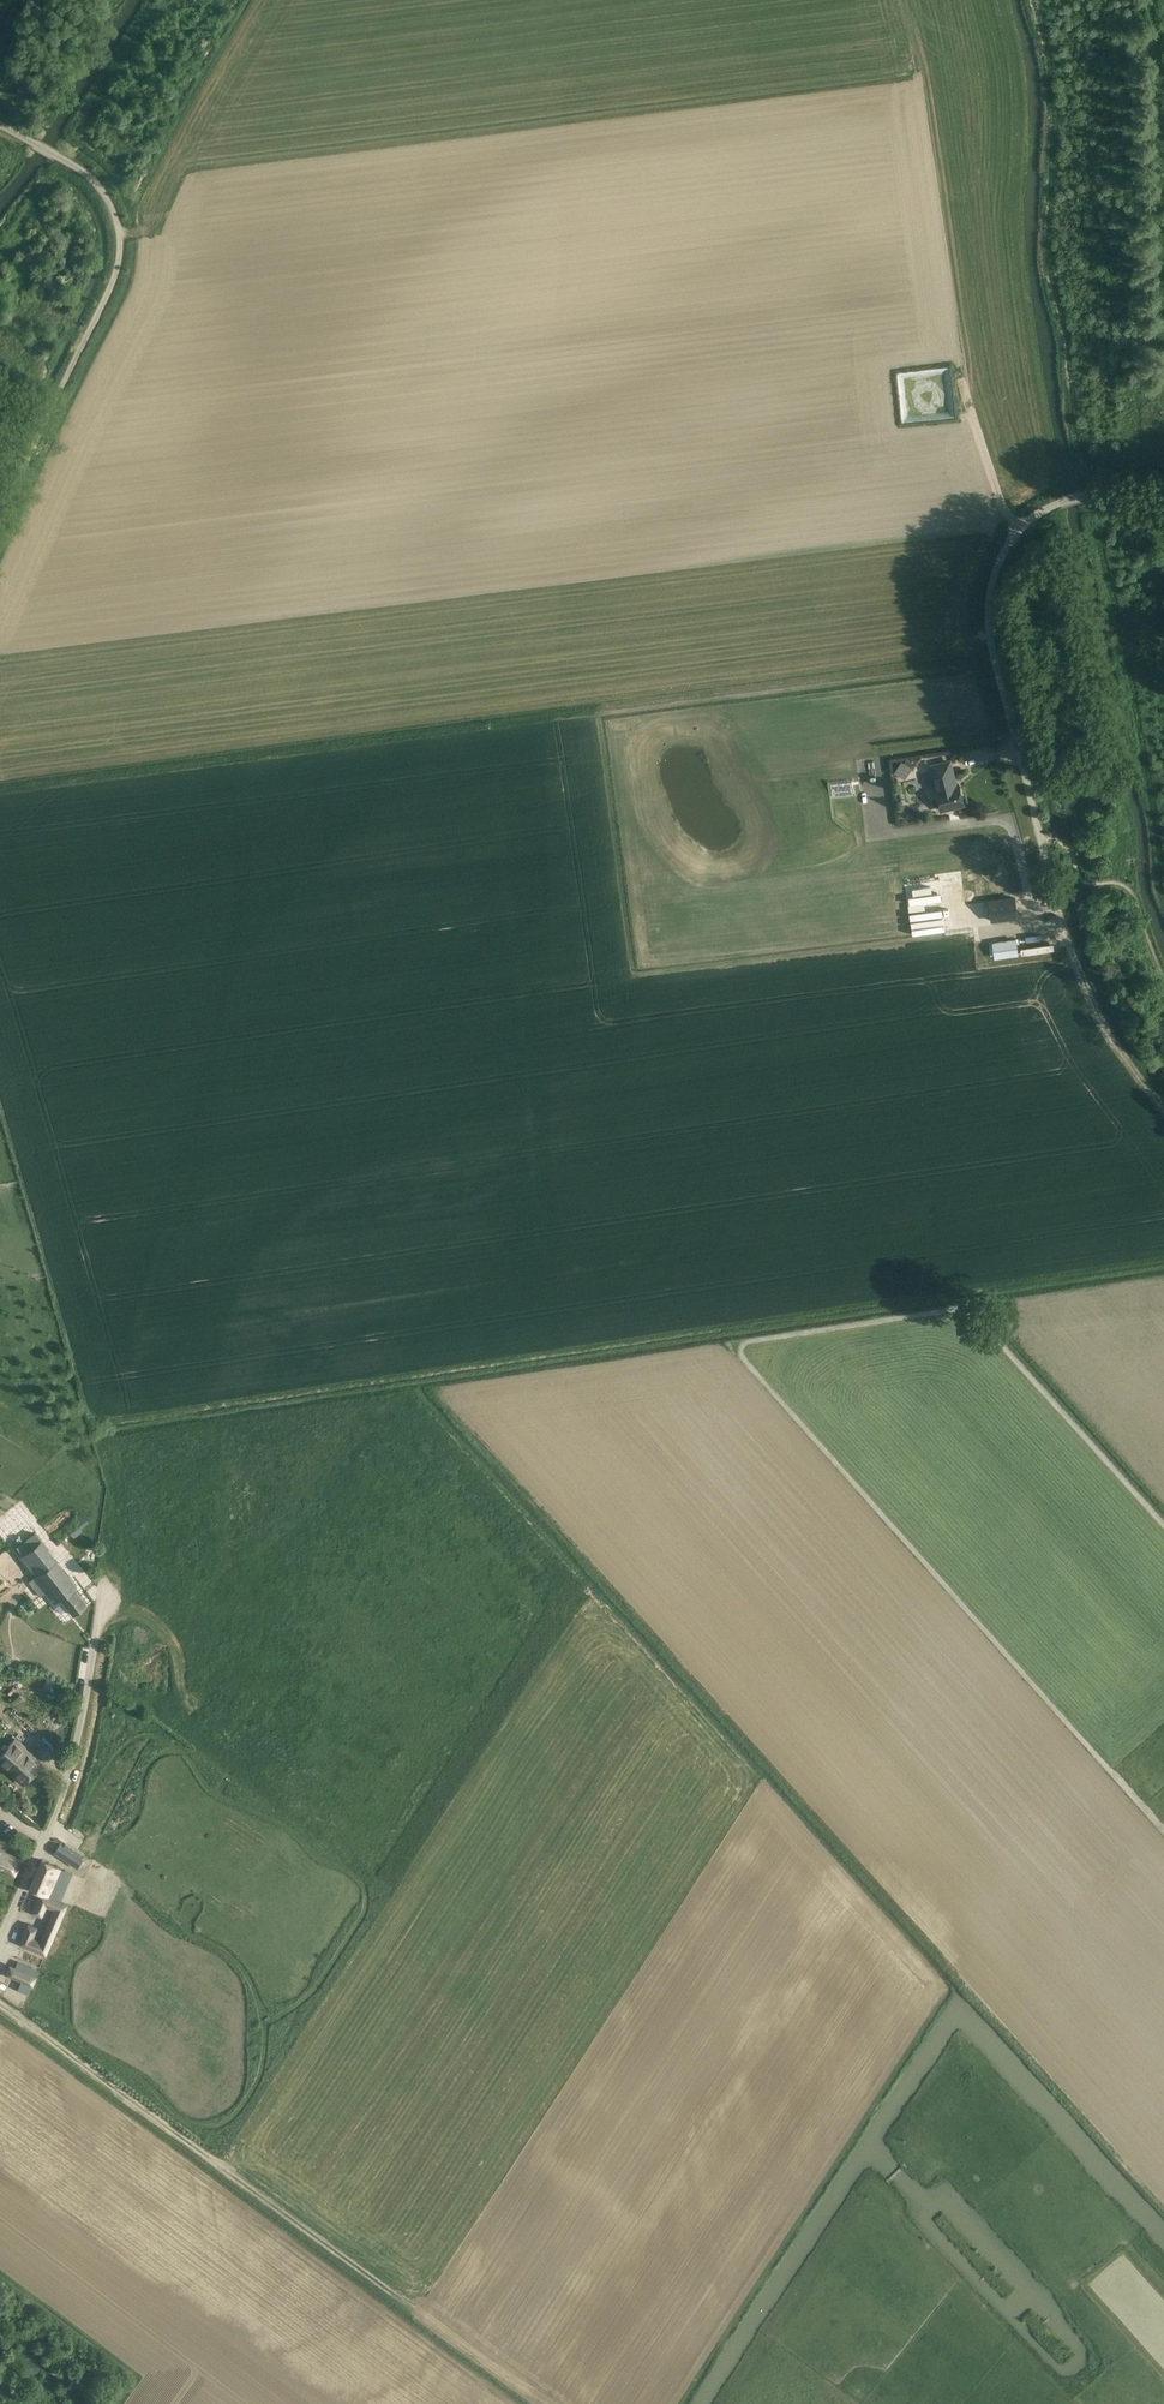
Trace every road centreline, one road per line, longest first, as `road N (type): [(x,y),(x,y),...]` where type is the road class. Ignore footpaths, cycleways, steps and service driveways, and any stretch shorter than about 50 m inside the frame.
road 1 (unclassified): [(1051,872),(993,655),(992,588),(1000,559),(1022,524),(1052,503),(1111,493),(1163,499)]
road 2 (unclassified): [(0,544),(111,293),(123,229),(116,204),(83,167),(0,122)]
road 3 (unclassified): [(0,1942),(80,1754),(113,1559)]

